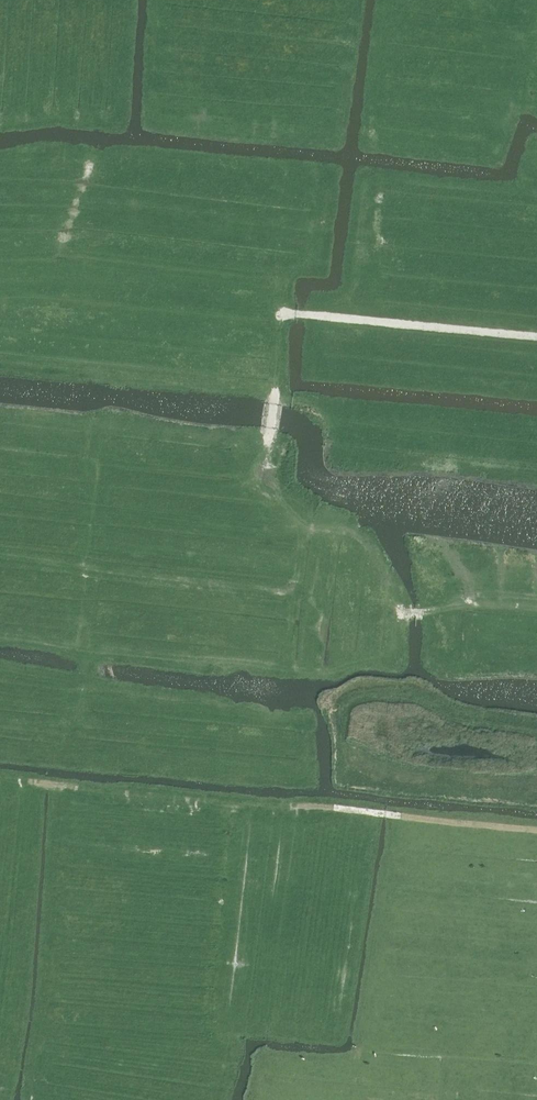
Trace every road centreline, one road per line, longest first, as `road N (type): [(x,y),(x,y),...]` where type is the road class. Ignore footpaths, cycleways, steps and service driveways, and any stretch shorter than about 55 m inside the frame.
road 1 (track): [(0,778),(536,829)]

